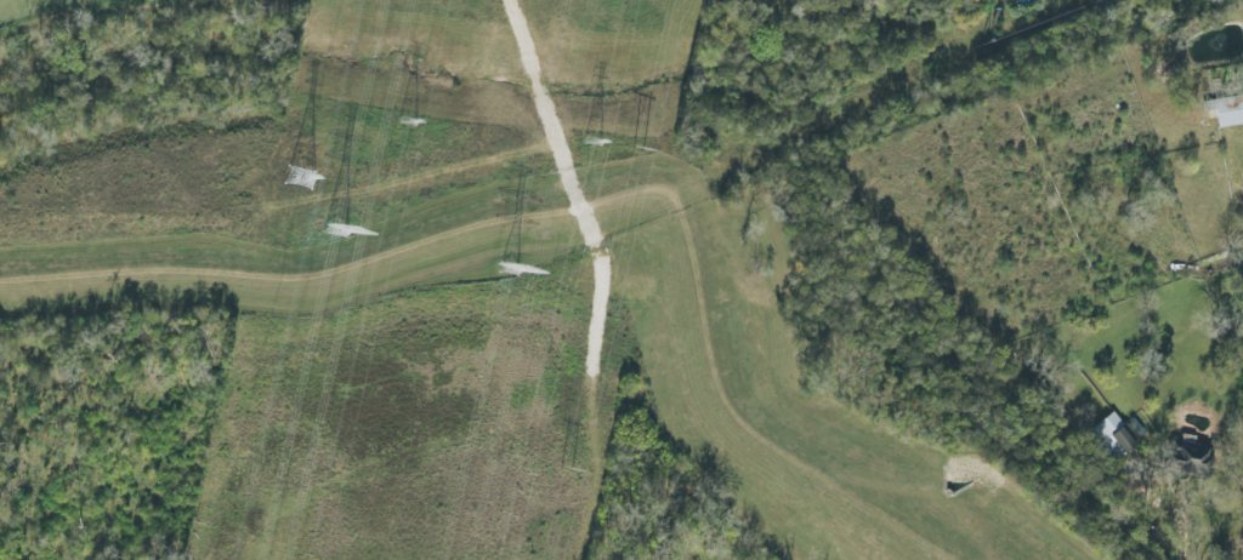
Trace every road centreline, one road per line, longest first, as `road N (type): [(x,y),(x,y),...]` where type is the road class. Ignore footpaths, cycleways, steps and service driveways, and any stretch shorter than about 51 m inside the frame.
road 1 (track): [(560,225),(388,274),(249,296),(93,280),(0,290)]
road 2 (track): [(600,256),(586,421),(498,425),(263,508),(248,559)]

